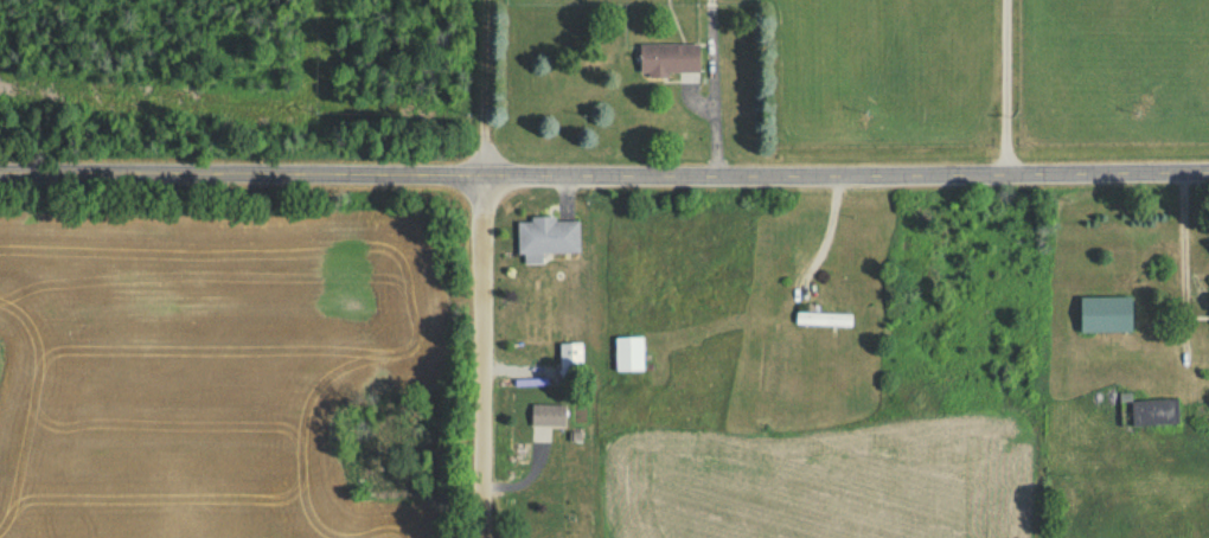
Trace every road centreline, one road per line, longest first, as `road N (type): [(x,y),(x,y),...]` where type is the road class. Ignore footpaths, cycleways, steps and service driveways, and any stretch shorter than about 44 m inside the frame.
road 1 (tertiary): [(1208,176),(0,178)]
road 2 (residential): [(480,537),(481,182)]

